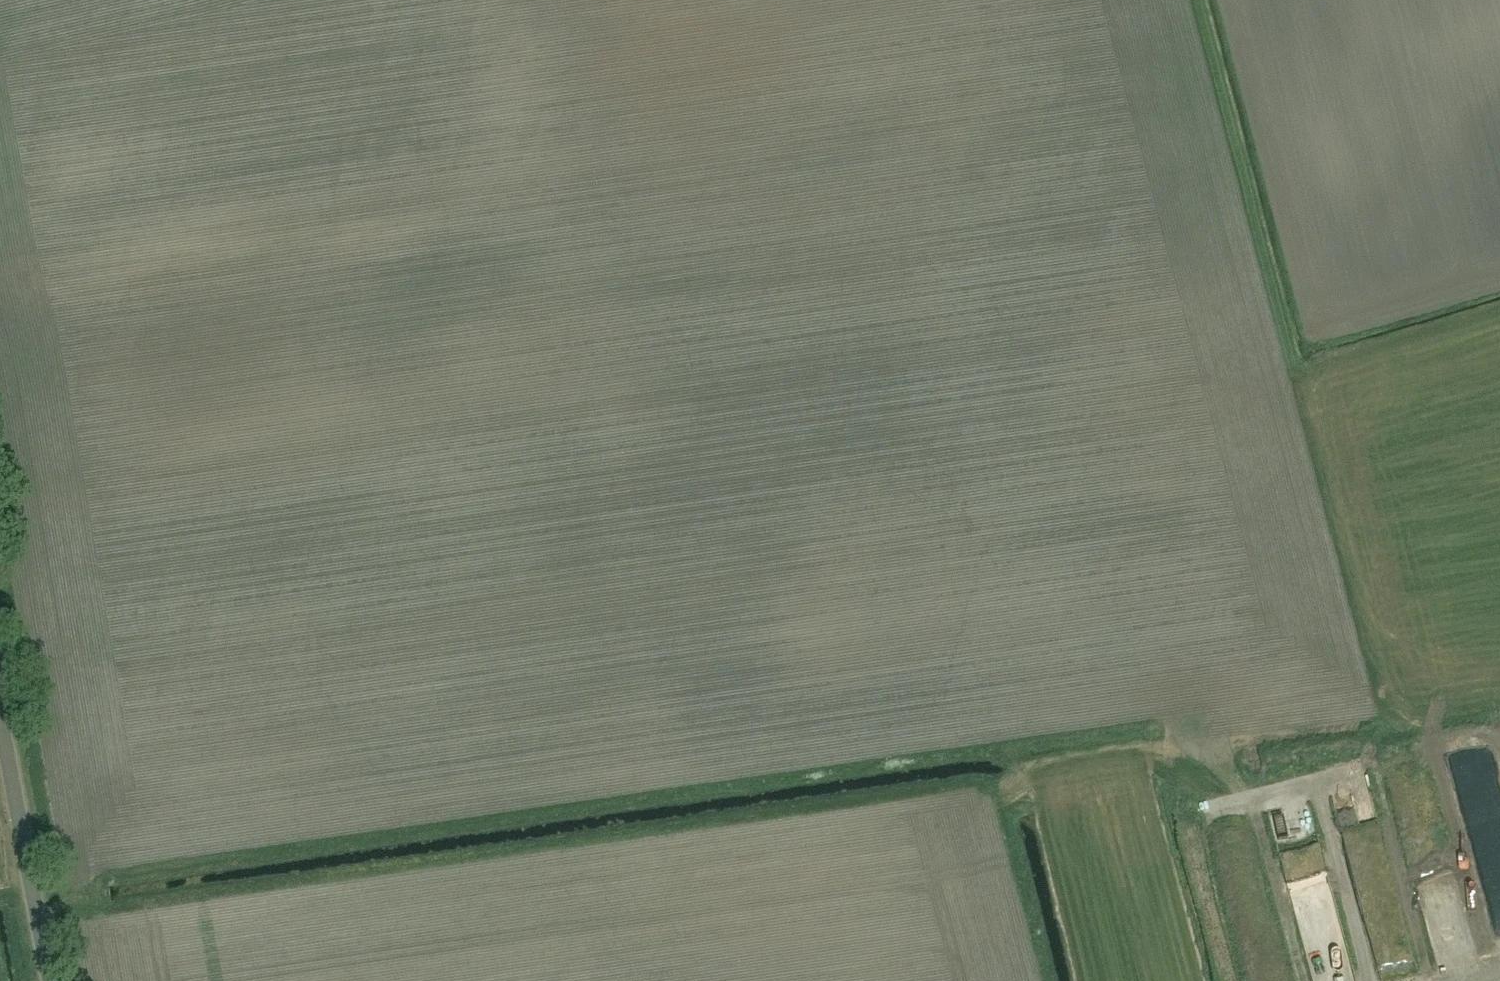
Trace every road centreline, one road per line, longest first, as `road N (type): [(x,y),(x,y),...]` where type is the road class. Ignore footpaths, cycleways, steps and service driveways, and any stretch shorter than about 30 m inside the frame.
road 1 (unclassified): [(52,980),(0,700)]

